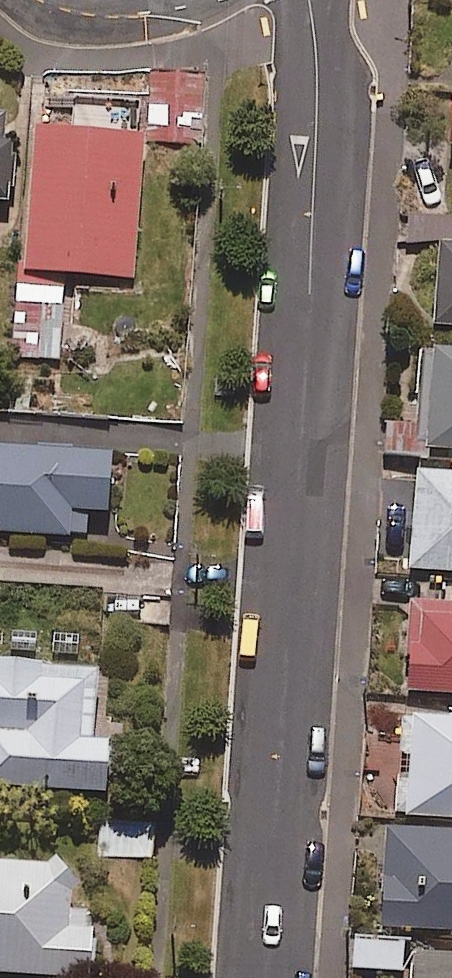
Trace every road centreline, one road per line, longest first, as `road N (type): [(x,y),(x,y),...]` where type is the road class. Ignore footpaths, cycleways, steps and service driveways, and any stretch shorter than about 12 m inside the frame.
road 1 (residential): [(328,0),(265,977)]

